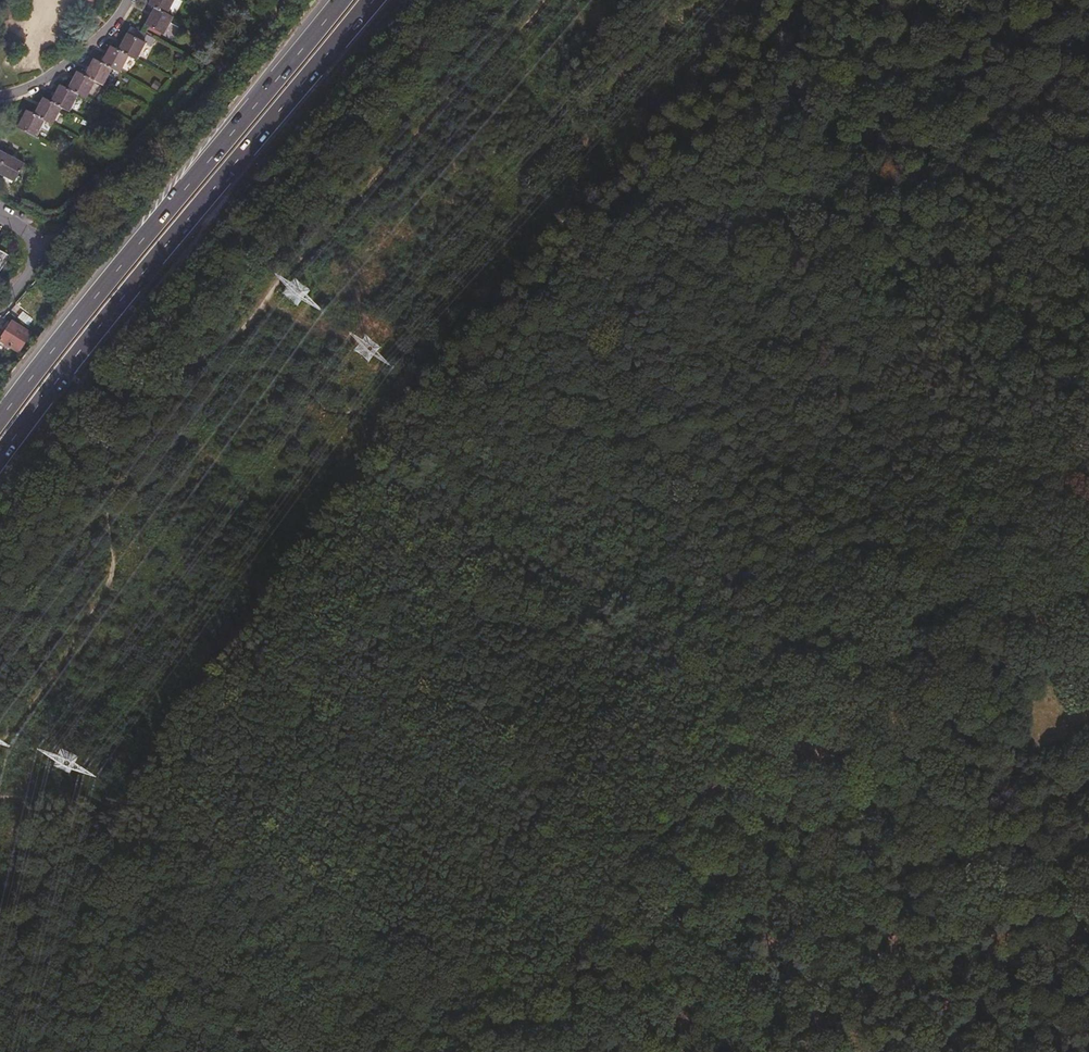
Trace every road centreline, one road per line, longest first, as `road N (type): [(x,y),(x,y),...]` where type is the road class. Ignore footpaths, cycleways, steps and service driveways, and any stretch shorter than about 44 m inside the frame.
road 1 (track): [(545,0),(356,199),(248,334),(175,370),(126,408),(101,440),(109,572),(91,629),(0,740)]
road 2 (track): [(1088,505),(1048,548),(883,663),(754,729),(667,849),(482,1051)]
road 3 (trunk): [(0,453),(368,0)]
road 4 (trunk): [(336,0),(0,414)]
road 5 (residential): [(50,250),(286,0)]

